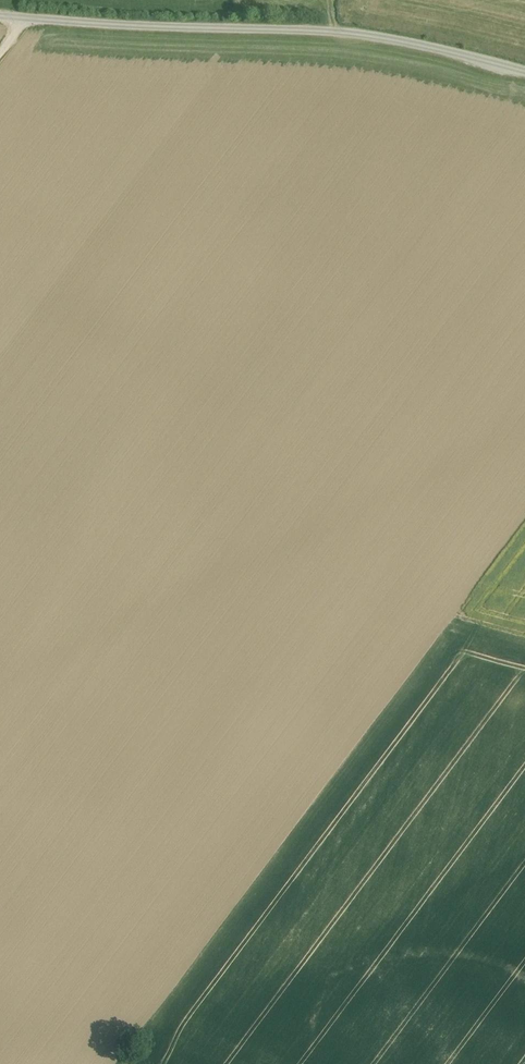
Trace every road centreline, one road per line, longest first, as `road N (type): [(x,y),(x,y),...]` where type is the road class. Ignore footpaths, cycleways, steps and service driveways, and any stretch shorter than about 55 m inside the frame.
road 1 (unclassified): [(524,72),(332,30),(0,14)]

